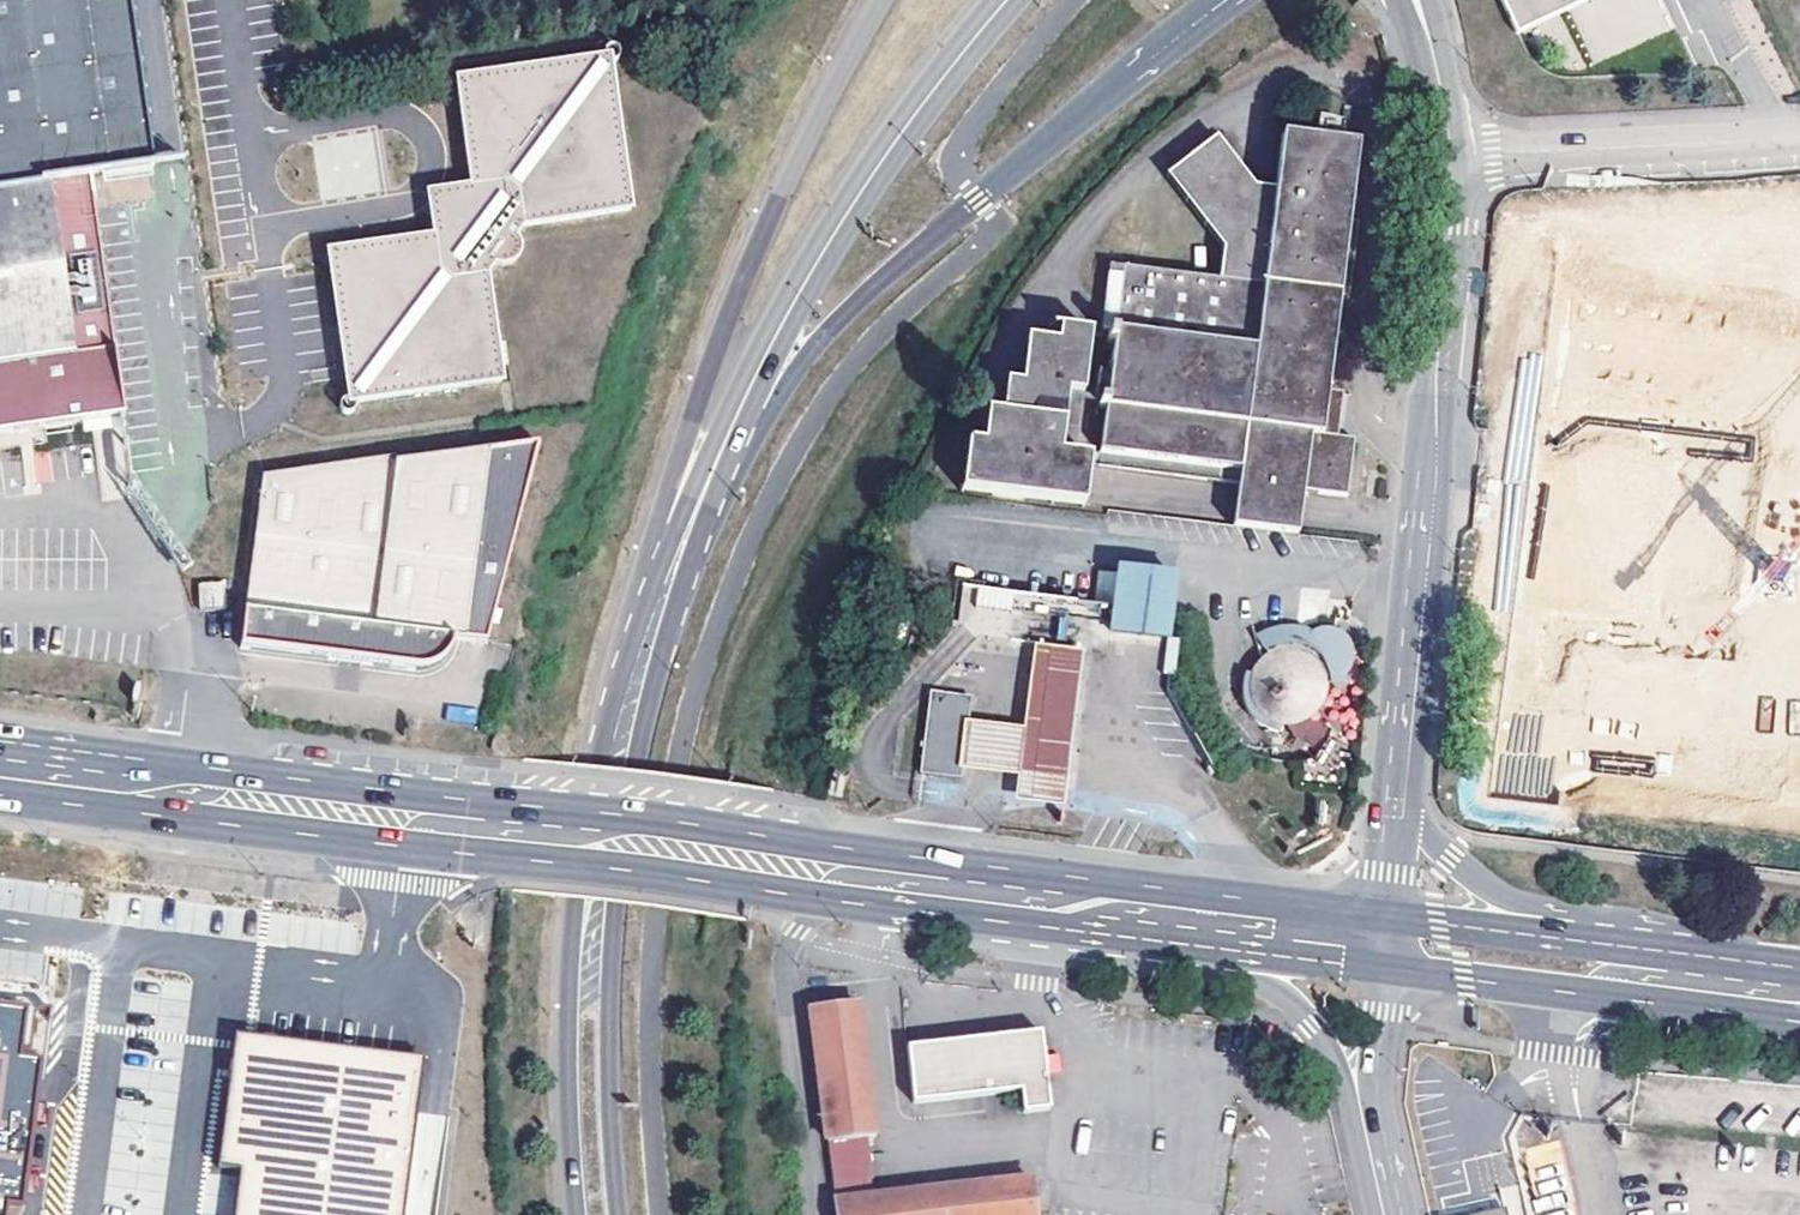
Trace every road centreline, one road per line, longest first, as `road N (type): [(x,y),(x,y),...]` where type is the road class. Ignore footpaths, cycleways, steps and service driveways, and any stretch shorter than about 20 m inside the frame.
road 1 (secondary): [(859,877),(0,768)]
road 2 (primary): [(722,450),(823,338),(979,198),(1226,0)]
road 3 (residential): [(1394,802),(1443,321),(1445,159)]
road 4 (primary): [(882,0),(757,243),(691,423),(676,558)]
road 5 (primary): [(1006,0),(839,224),(722,450)]
road 6 (residential): [(1751,990),(1679,928),(1501,895),(1394,802)]
road 7 (primary): [(607,811),(569,1017),(577,1214)]
road 8 (primary): [(617,1214),(607,811)]
road 9 (secondary): [(1751,990),(1381,943)]
road 10 (residential): [(859,877),(796,934),(786,962),(815,1214)]
road 11 (residential): [(1445,159),(1799,139)]
road 12 (secondary): [(1193,919),(859,877)]
road 13 (unclassified): [(1193,919),(1311,1025),(1364,1123)]
road 14 (primary): [(676,558),(630,700),(607,811)]
road 15 (secondary): [(1381,943),(1193,919)]
road 16 (residential): [(1364,1123),(1381,943)]
road 17 (residential): [(1445,159),(1440,93),(1414,0)]
road 18 (residential): [(1381,943),(1394,802)]

